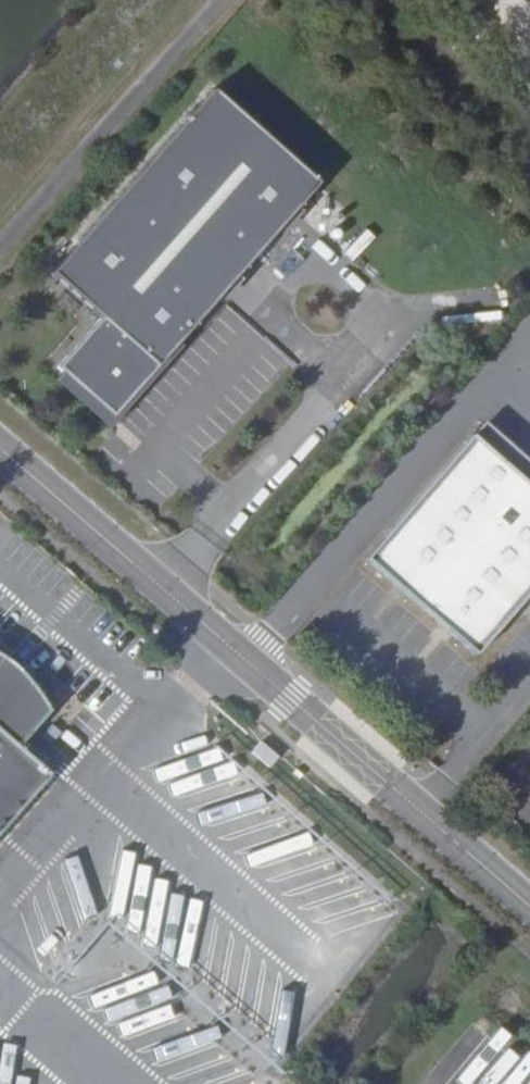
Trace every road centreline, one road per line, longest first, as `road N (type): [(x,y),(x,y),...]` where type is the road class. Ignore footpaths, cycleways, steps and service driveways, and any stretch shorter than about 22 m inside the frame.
road 1 (unclassified): [(529,908),(0,450)]

